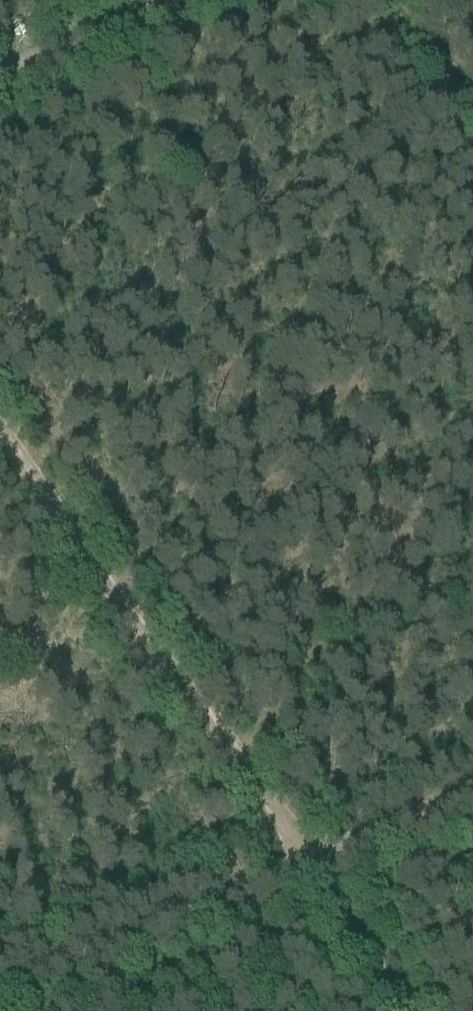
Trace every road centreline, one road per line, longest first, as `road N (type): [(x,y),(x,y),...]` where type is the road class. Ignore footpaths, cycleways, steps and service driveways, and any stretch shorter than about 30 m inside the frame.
road 1 (track): [(0,444),(312,854),(406,1010)]
road 2 (track): [(0,981),(472,789)]
road 3 (track): [(0,68),(157,0)]

